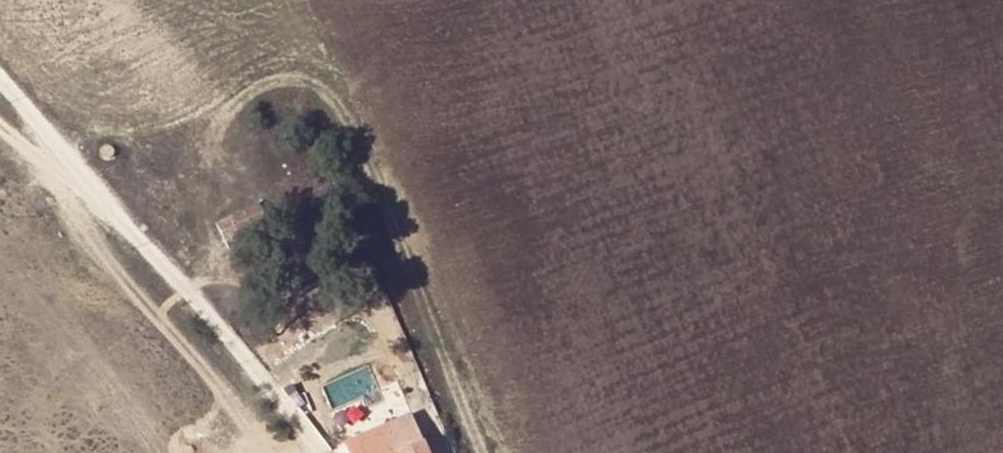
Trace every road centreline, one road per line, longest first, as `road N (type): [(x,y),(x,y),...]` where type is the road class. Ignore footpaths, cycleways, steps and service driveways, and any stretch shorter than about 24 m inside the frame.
road 1 (track): [(162,266),(254,92),(278,78),(311,83),(345,108),(367,151),(492,452)]
road 2 (track): [(0,80),(318,452)]

